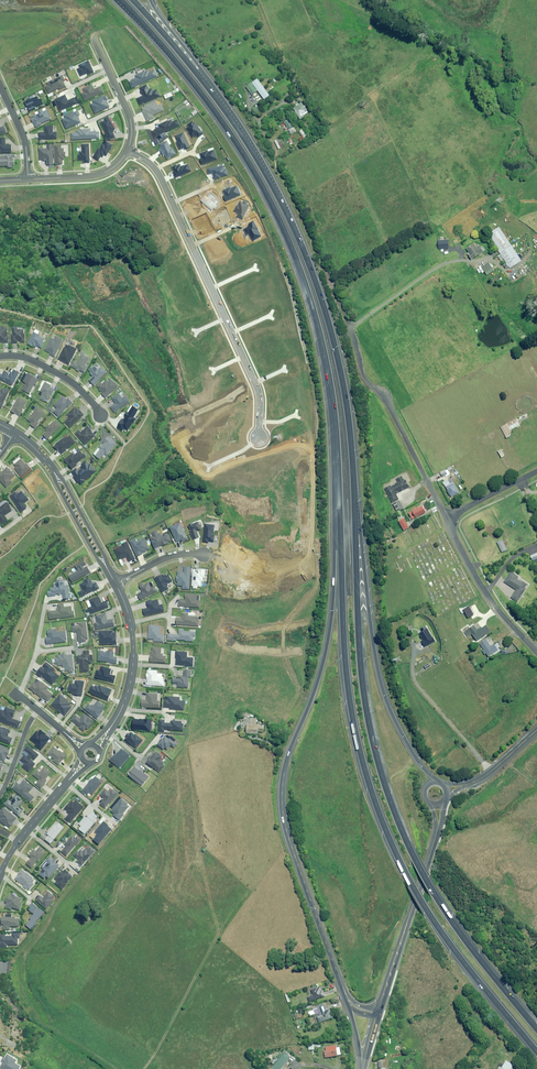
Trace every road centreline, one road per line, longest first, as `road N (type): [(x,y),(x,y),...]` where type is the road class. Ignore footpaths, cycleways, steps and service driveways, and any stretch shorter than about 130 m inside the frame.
road 1 (motorway): [(536,1052),(446,940),(383,825),(348,686),(338,504)]
road 2 (motorway): [(354,489),(366,707),(380,771),(434,893),(536,1027)]
road 3 (motorway): [(338,504),(324,351),(287,237),(220,120),(118,0)]
road 4 (motorway): [(228,114),(285,210),(315,279),(346,399),(354,489)]
road 5 (motorway): [(354,489),(380,680),(400,732),(435,781)]
road 6 (unclassified): [(335,293),(365,379),(388,402),(446,518)]
road 7 (motorway): [(289,750),(325,648),(338,504)]
road 8 (secondary): [(343,988),(286,830),(281,791),(289,750)]
road 9 (residential): [(128,149),(161,177),(241,355)]
road 10 (track): [(350,327),(444,264),(487,259),(514,270),(536,248)]
road 11 (secondary): [(381,1006),(436,834)]
road 12 (track): [(335,293),(280,171),(280,154),(295,144)]
road 13 (unclassified): [(446,518),(486,593),(536,653)]
road 14 (tertiary): [(108,731),(128,691),(133,655),(115,584)]
road 15 (motorway): [(131,0),(228,114)]
road 16 (motorway): [(150,0),(228,114)]
road 17 (residential): [(0,356),(57,373),(101,416)]

